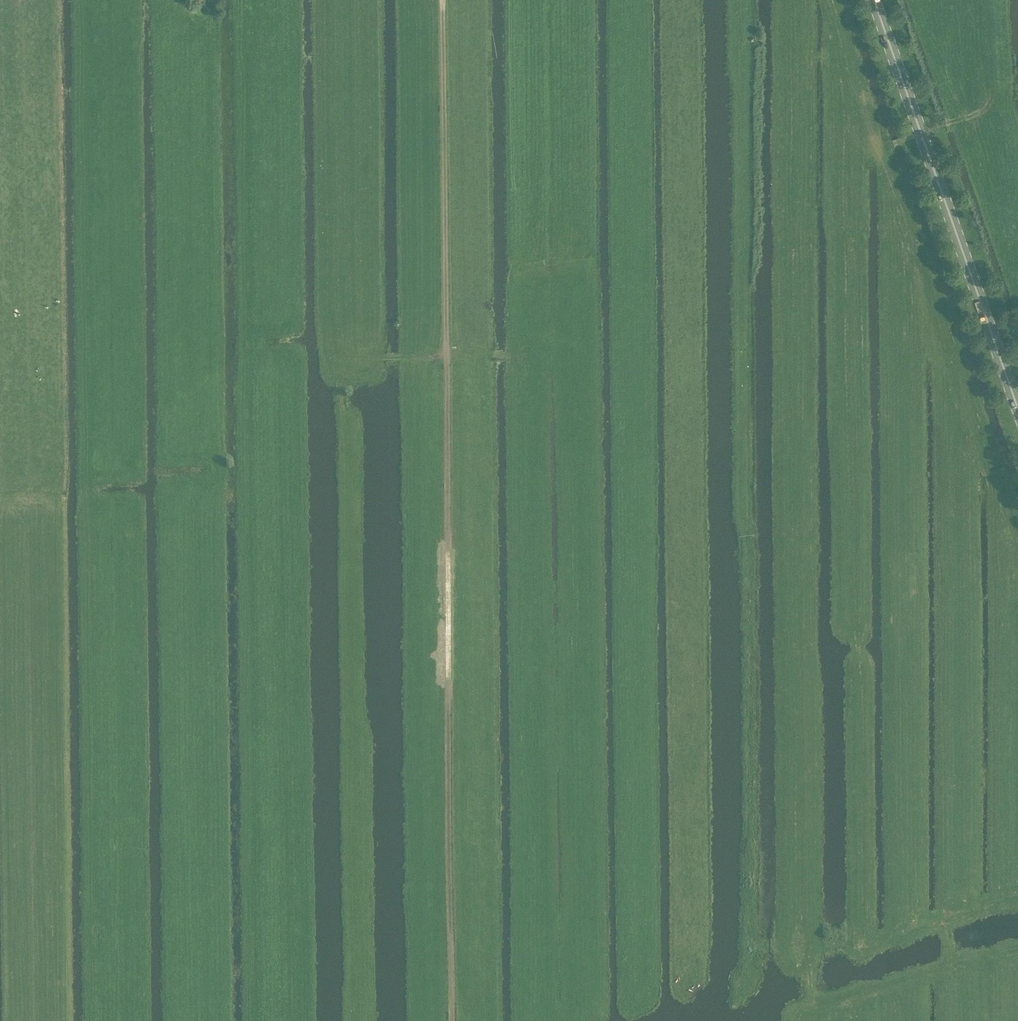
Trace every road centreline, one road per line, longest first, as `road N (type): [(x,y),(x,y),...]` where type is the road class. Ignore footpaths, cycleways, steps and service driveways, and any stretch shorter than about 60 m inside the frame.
road 1 (track): [(454,1020),(446,355)]
road 2 (primary): [(1017,406),(877,0)]
road 3 (track): [(378,358),(446,355),(443,0)]

